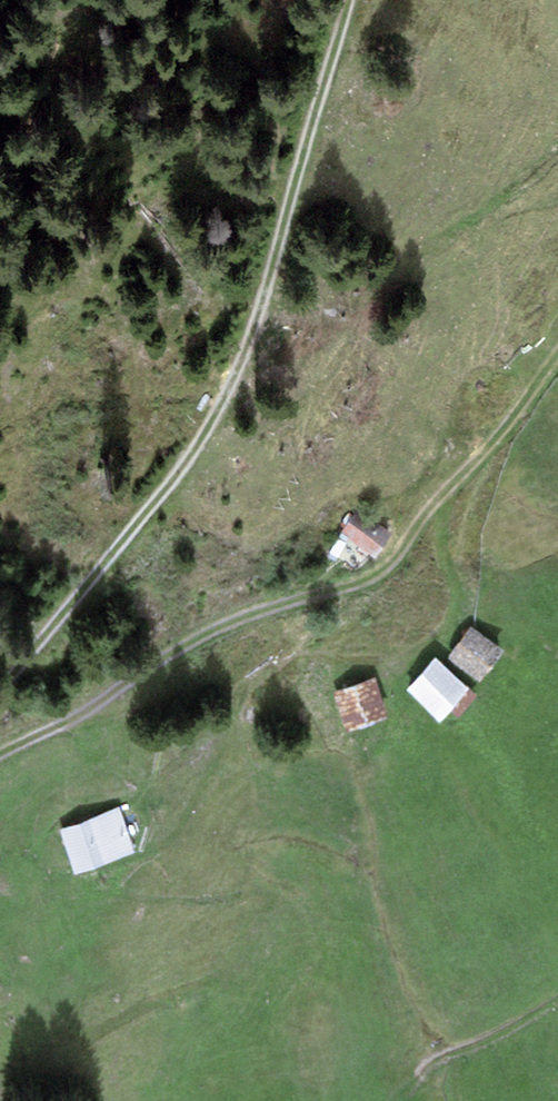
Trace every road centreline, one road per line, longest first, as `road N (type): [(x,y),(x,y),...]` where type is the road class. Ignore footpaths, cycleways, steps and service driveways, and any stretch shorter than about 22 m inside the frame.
road 1 (track): [(350,0),(233,383),(129,547),(0,687)]
road 2 (track): [(0,756),(76,721),(165,658),(234,622),(379,575),(425,510),(501,436),(557,361)]

